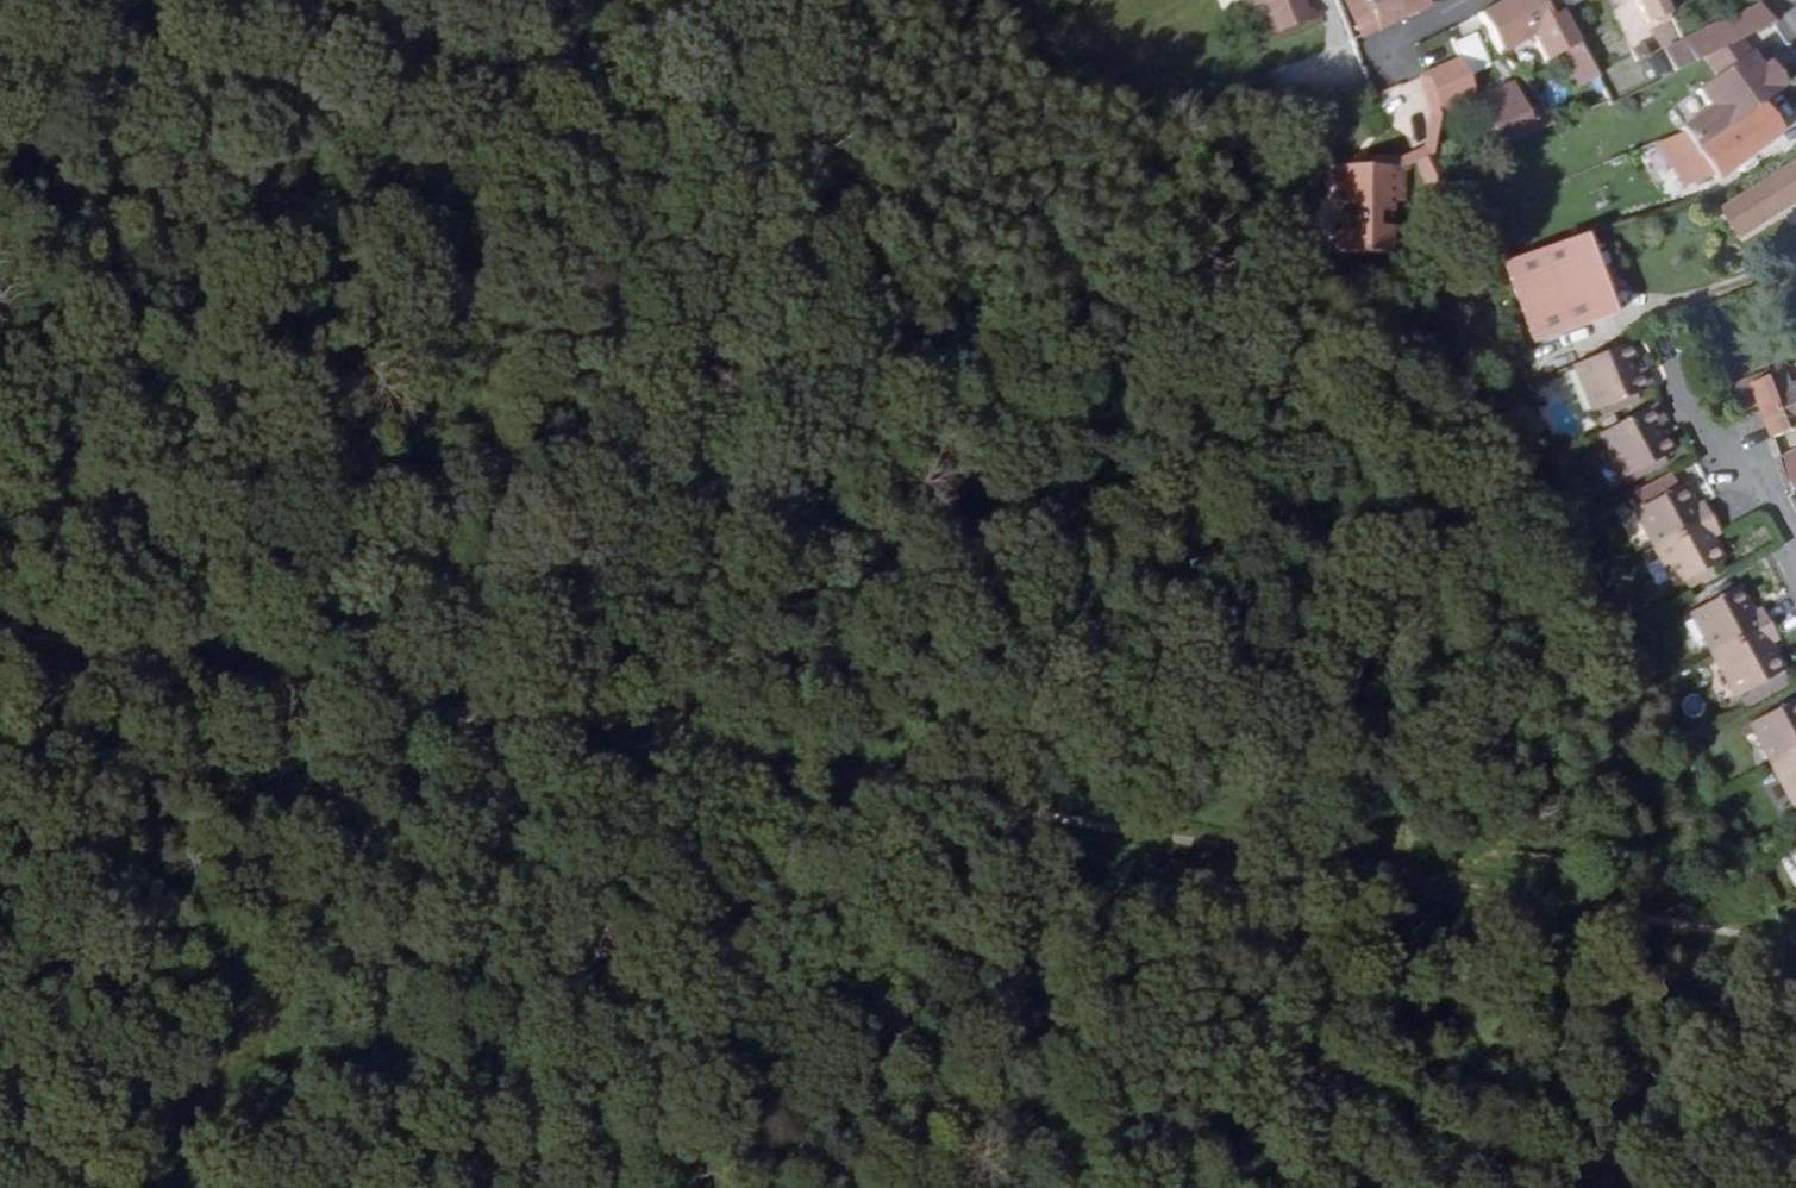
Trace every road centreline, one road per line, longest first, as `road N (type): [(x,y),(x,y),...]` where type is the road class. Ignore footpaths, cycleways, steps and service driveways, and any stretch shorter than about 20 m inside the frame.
road 1 (track): [(0,622),(470,694),(675,760),(1795,957)]
road 2 (residential): [(1673,371),(1719,459),(1764,492),(1795,546)]

